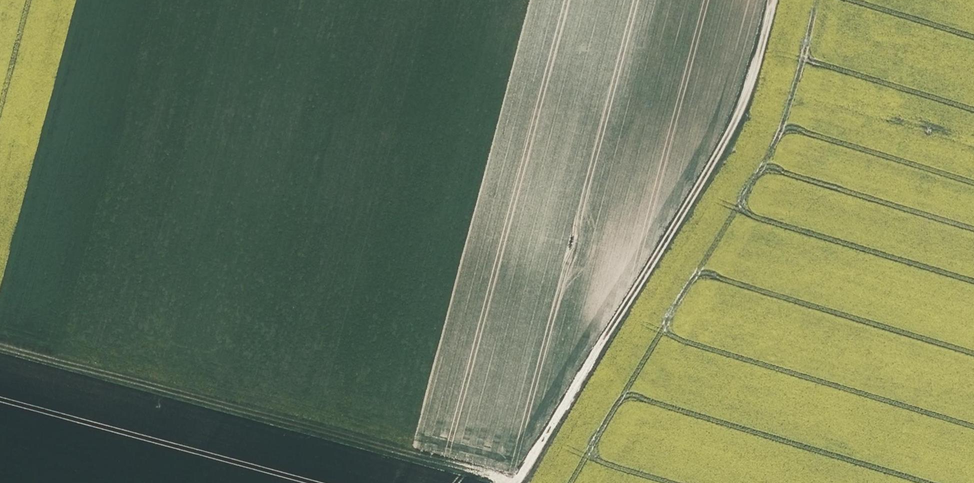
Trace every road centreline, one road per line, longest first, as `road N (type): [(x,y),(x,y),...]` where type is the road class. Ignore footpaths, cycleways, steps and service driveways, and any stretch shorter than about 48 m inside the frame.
road 1 (track): [(515,482),(735,116),(770,0)]
road 2 (track): [(495,482),(0,346)]

